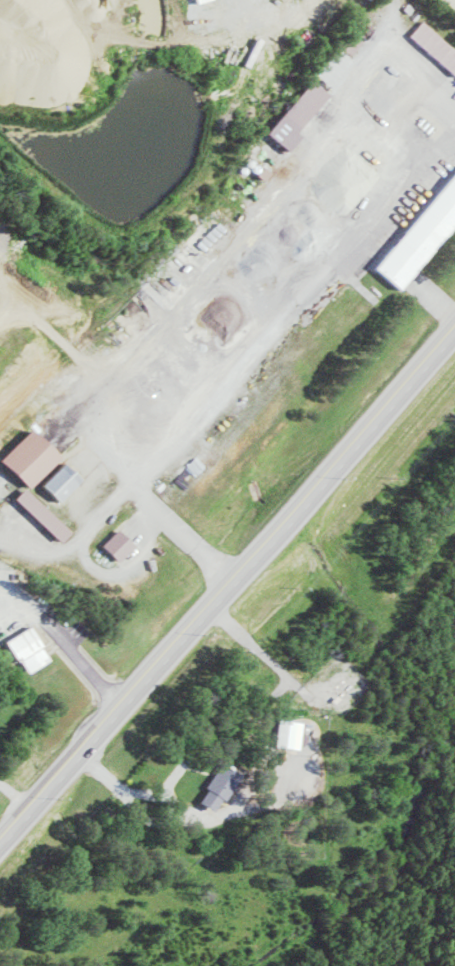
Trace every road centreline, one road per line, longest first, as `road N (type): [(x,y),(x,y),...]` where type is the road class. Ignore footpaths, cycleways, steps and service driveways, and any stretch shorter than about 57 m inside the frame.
road 1 (primary): [(0,840),(454,319)]

